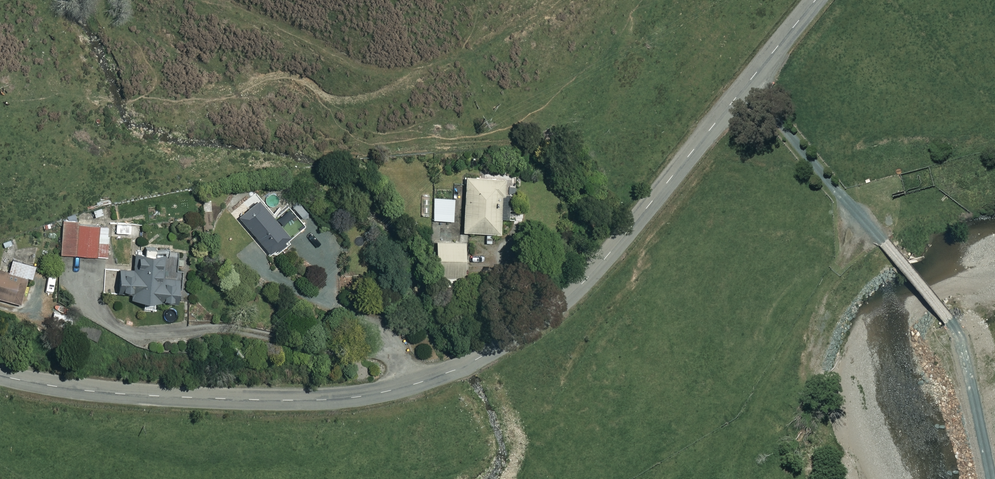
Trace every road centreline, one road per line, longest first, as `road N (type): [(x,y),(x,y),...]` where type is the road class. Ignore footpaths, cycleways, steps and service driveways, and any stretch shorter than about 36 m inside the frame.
road 1 (tertiary): [(816,0),(586,279),(537,322),(452,371),(381,393),(316,400),(122,394),(0,375)]
road 2 (track): [(745,87),(951,316),(993,478)]

